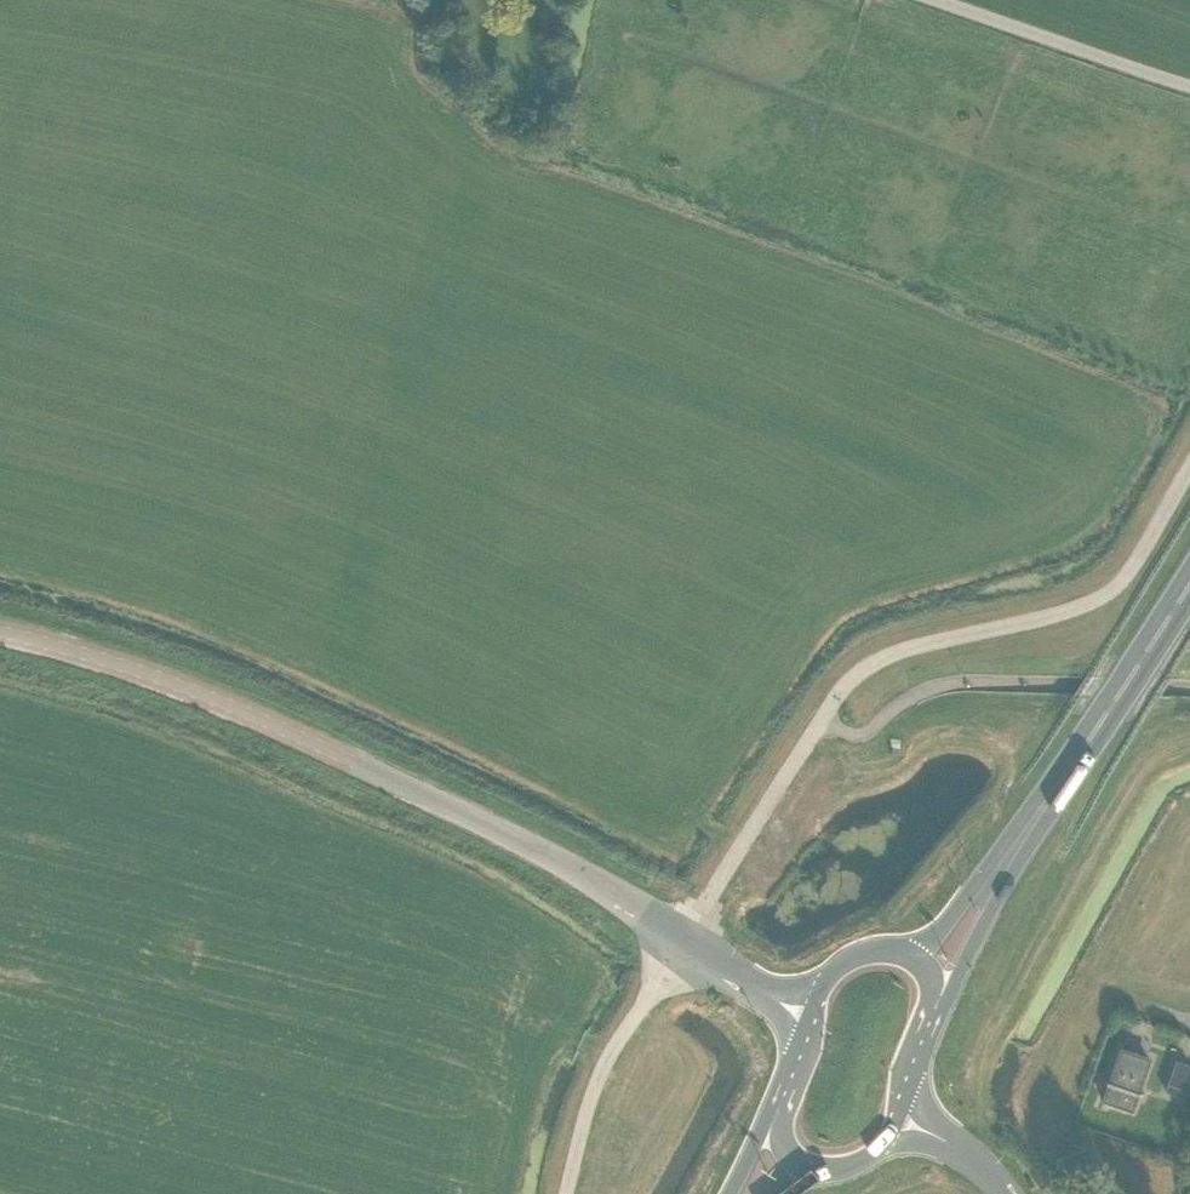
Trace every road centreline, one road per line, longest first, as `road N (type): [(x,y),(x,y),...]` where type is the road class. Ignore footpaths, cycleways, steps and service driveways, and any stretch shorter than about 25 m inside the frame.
road 1 (tertiary): [(683,946),(586,881),(396,779),(249,714),(0,630)]
road 2 (unclassified): [(683,946),(849,681),(887,654),(1102,597),(1137,561),(1189,468)]
road 3 (trunk): [(1035,817),(1189,580)]
road 4 (unclassified): [(565,1193),(599,1075),(683,946)]
road 5 (trunk): [(932,1035),(1035,817)]
road 6 (trunk): [(1035,817),(915,954)]
road 7 (tertiary): [(807,1016),(683,946)]
road 8 (trunk): [(915,954),(880,949),(852,957),(829,977),(807,1016)]
road 9 (tertiary): [(1005,1193),(947,1141),(898,1119)]
road 10 (trunk): [(781,1084),(729,1193)]

